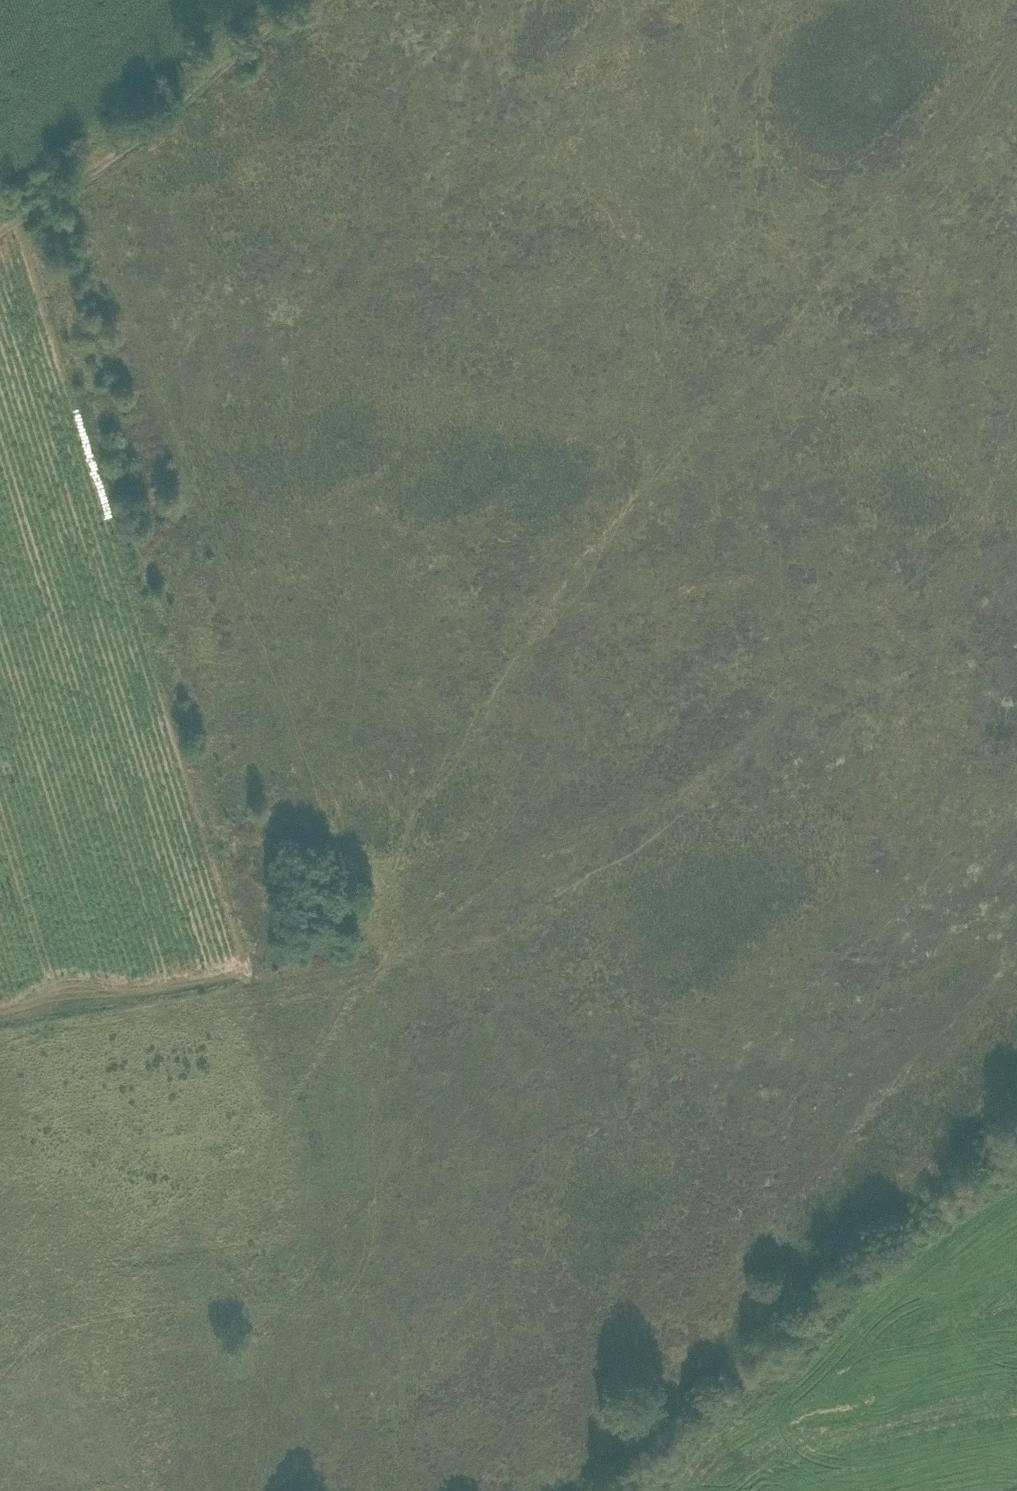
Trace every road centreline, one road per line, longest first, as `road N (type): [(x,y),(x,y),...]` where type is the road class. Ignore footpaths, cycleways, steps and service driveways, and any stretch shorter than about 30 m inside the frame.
road 1 (track): [(0,232),(311,0)]

